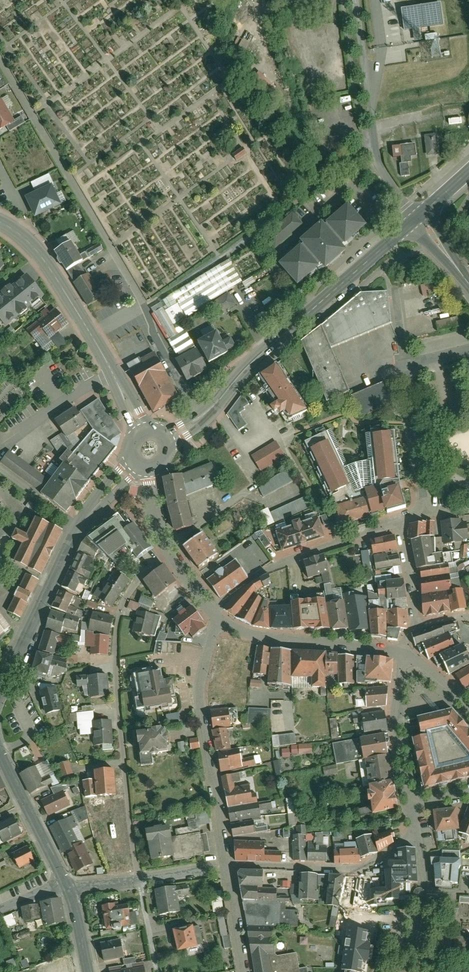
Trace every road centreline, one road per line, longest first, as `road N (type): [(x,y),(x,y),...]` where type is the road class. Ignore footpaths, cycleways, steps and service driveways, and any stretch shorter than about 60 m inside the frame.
road 1 (residential): [(201,417),(144,302),(0,61)]
road 2 (secondary): [(421,216),(201,417)]
road 3 (residential): [(137,460),(78,521),(0,683)]
road 4 (residential): [(220,619),(202,691),(227,866)]
road 5 (residential): [(427,509),(403,361),(468,342)]
road 6 (residential): [(210,611),(276,565),(402,517)]
road 7 (residential): [(227,866),(362,869),(418,826)]
road 8 (secondary): [(0,225),(34,247),(111,373)]
road 9 (residential): [(403,650),(281,638),(220,619)]
road 10 (residential): [(227,866),(66,883)]
road 11 (residential): [(210,611),(165,545),(148,465)]
road 12 (residential): [(403,650),(395,699),(407,798)]
road 13 (residential): [(418,826),(427,885),(411,934),(415,971)]
road 14 (residential): [(0,750),(60,870)]
road 15 (residential): [(0,443),(111,373)]

